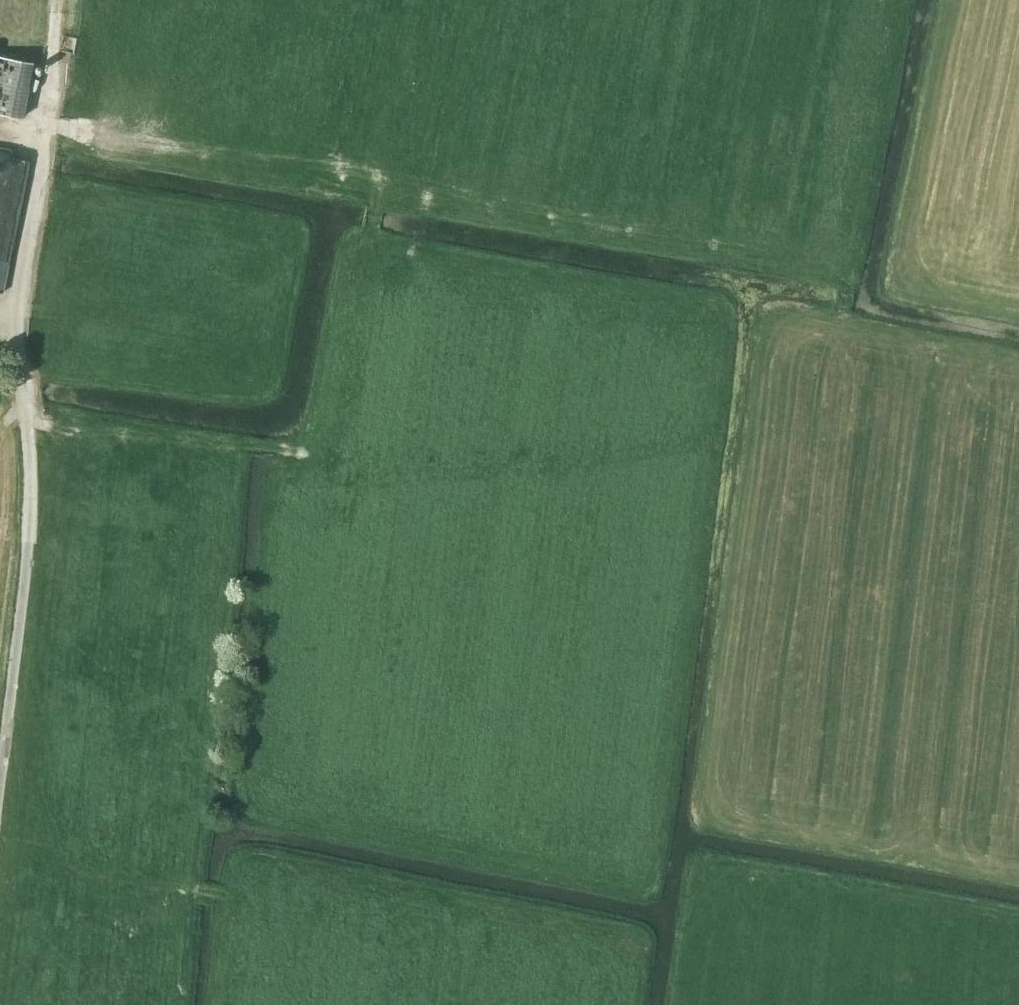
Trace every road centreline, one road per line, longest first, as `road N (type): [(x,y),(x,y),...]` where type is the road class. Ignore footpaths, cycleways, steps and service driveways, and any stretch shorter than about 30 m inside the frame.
road 1 (track): [(56,0),(38,140)]

